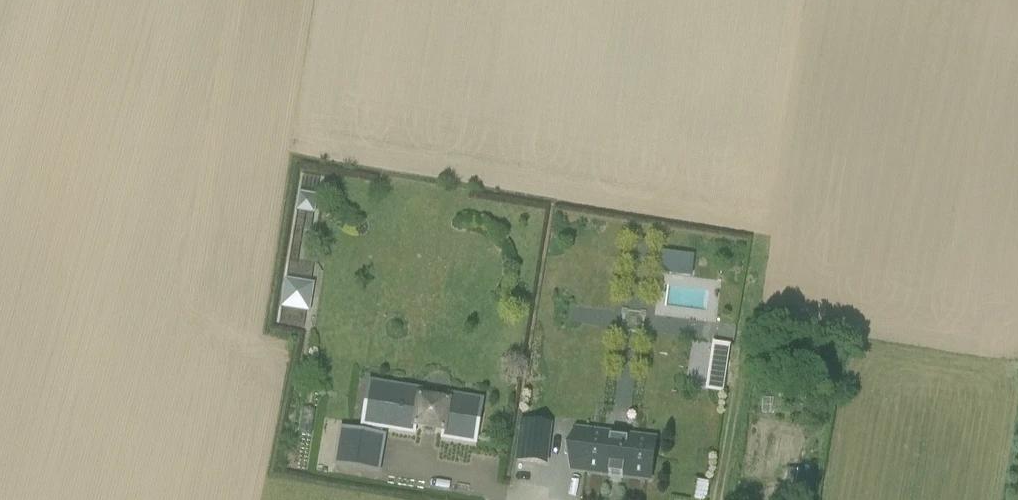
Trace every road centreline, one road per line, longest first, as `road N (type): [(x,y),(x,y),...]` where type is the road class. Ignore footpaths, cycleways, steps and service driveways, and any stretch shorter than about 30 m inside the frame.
road 1 (track): [(722,499),(758,242)]

